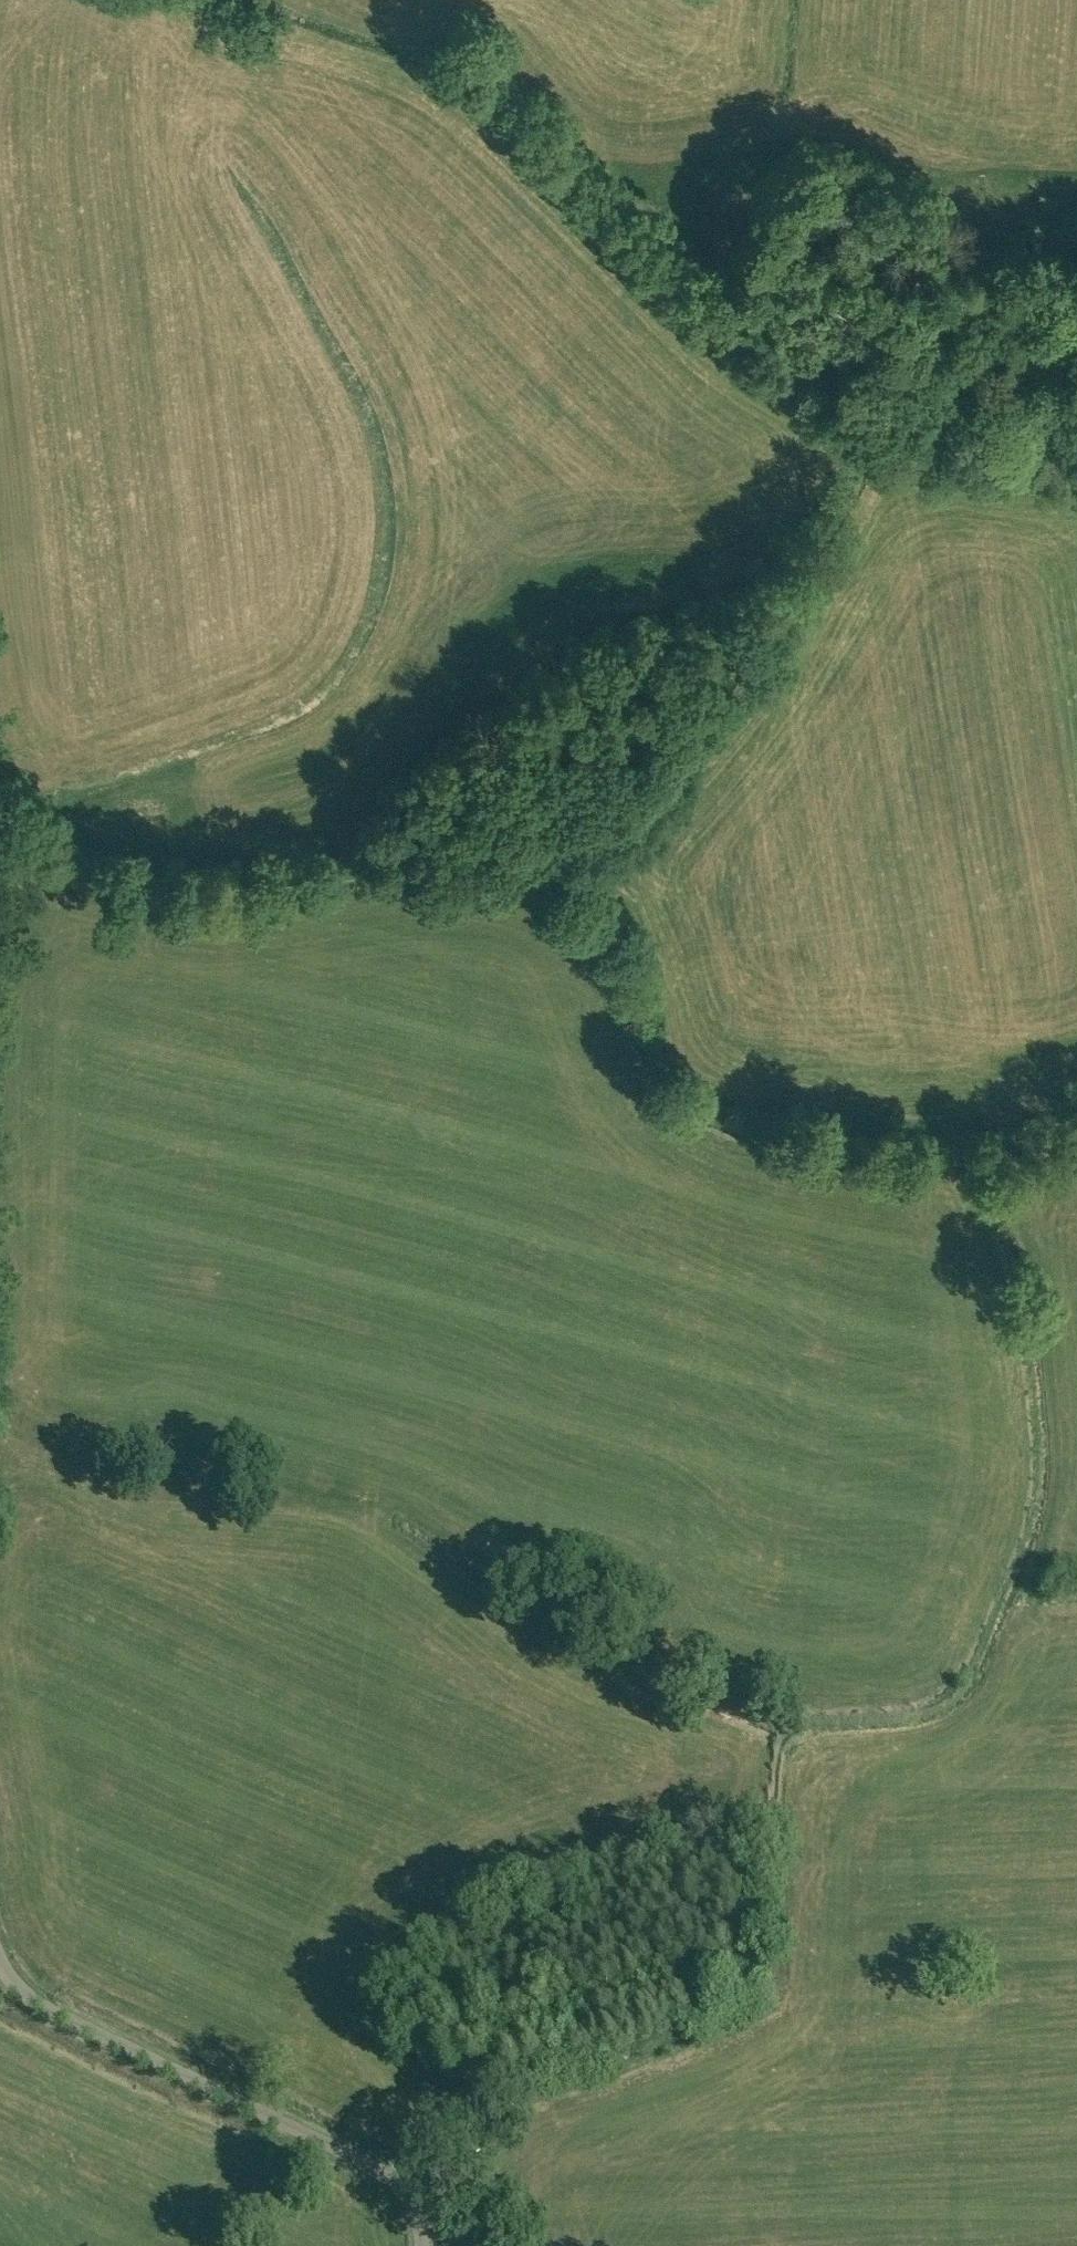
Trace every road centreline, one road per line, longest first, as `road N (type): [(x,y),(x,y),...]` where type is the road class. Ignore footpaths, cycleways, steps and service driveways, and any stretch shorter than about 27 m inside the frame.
road 1 (track): [(1076,1131),(960,1156),(812,1144),(749,1124),(690,1092),(623,953),(591,907),(554,879),(513,864),(451,856),(185,885),(137,882),(81,872),(0,815)]
road 2 (unclassified): [(424,2245),(417,2205),(401,2185),(25,2002),(0,1966)]

